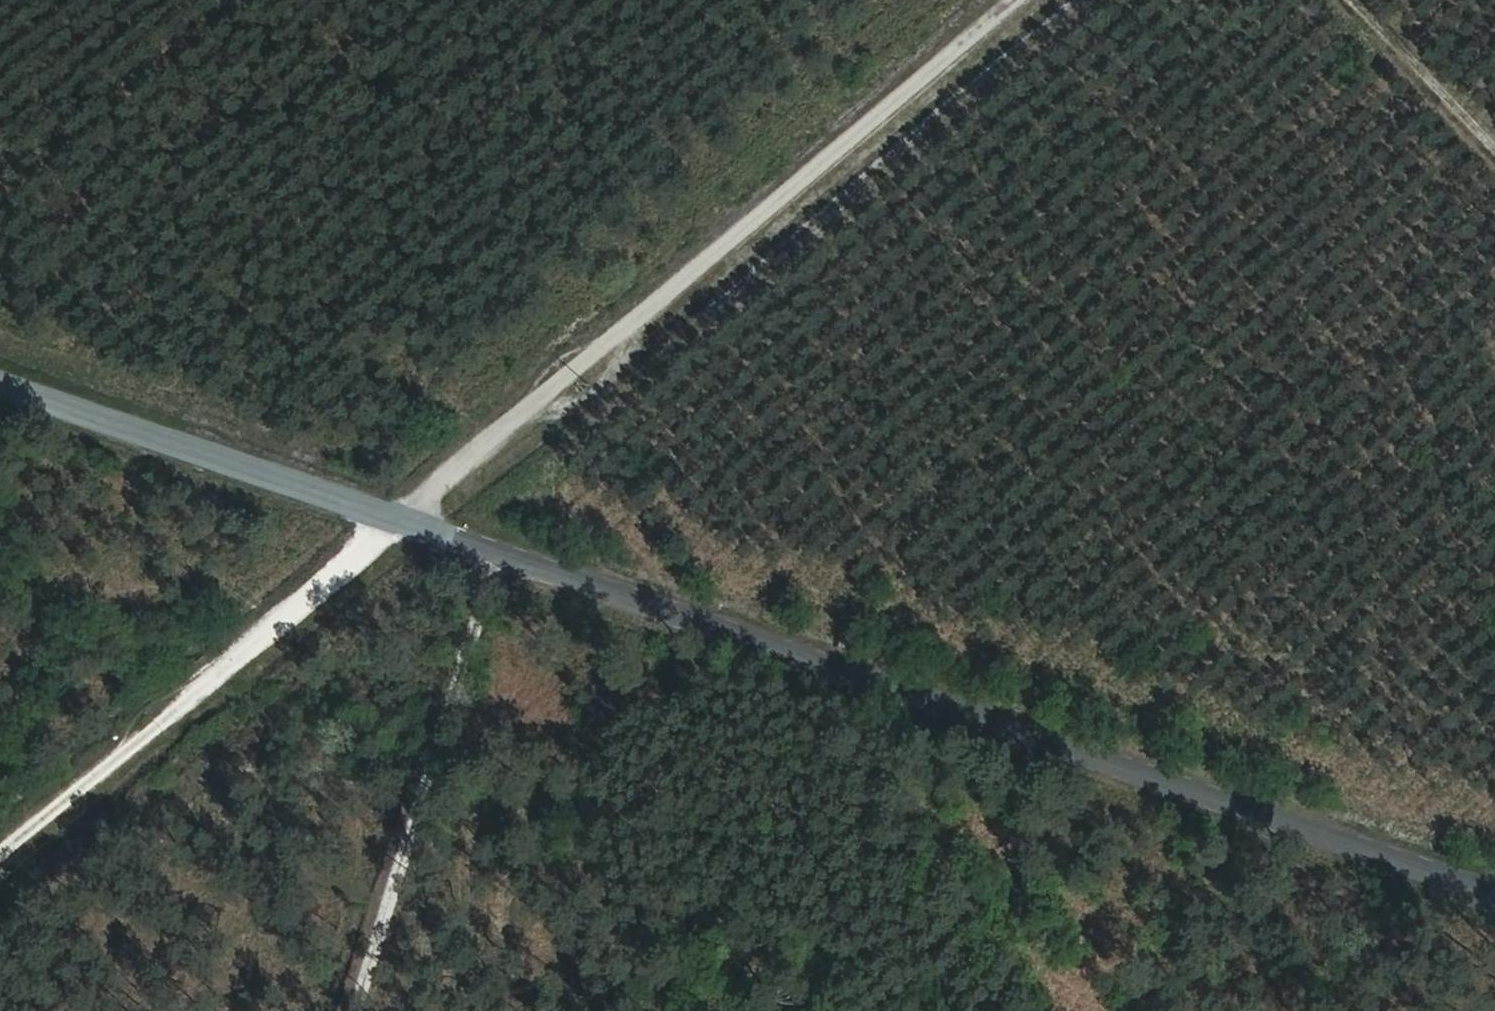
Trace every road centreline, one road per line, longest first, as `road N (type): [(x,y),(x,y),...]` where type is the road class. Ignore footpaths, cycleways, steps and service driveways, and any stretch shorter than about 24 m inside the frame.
road 1 (tertiary): [(1494,906),(0,395)]
road 2 (track): [(0,851),(1009,0)]

